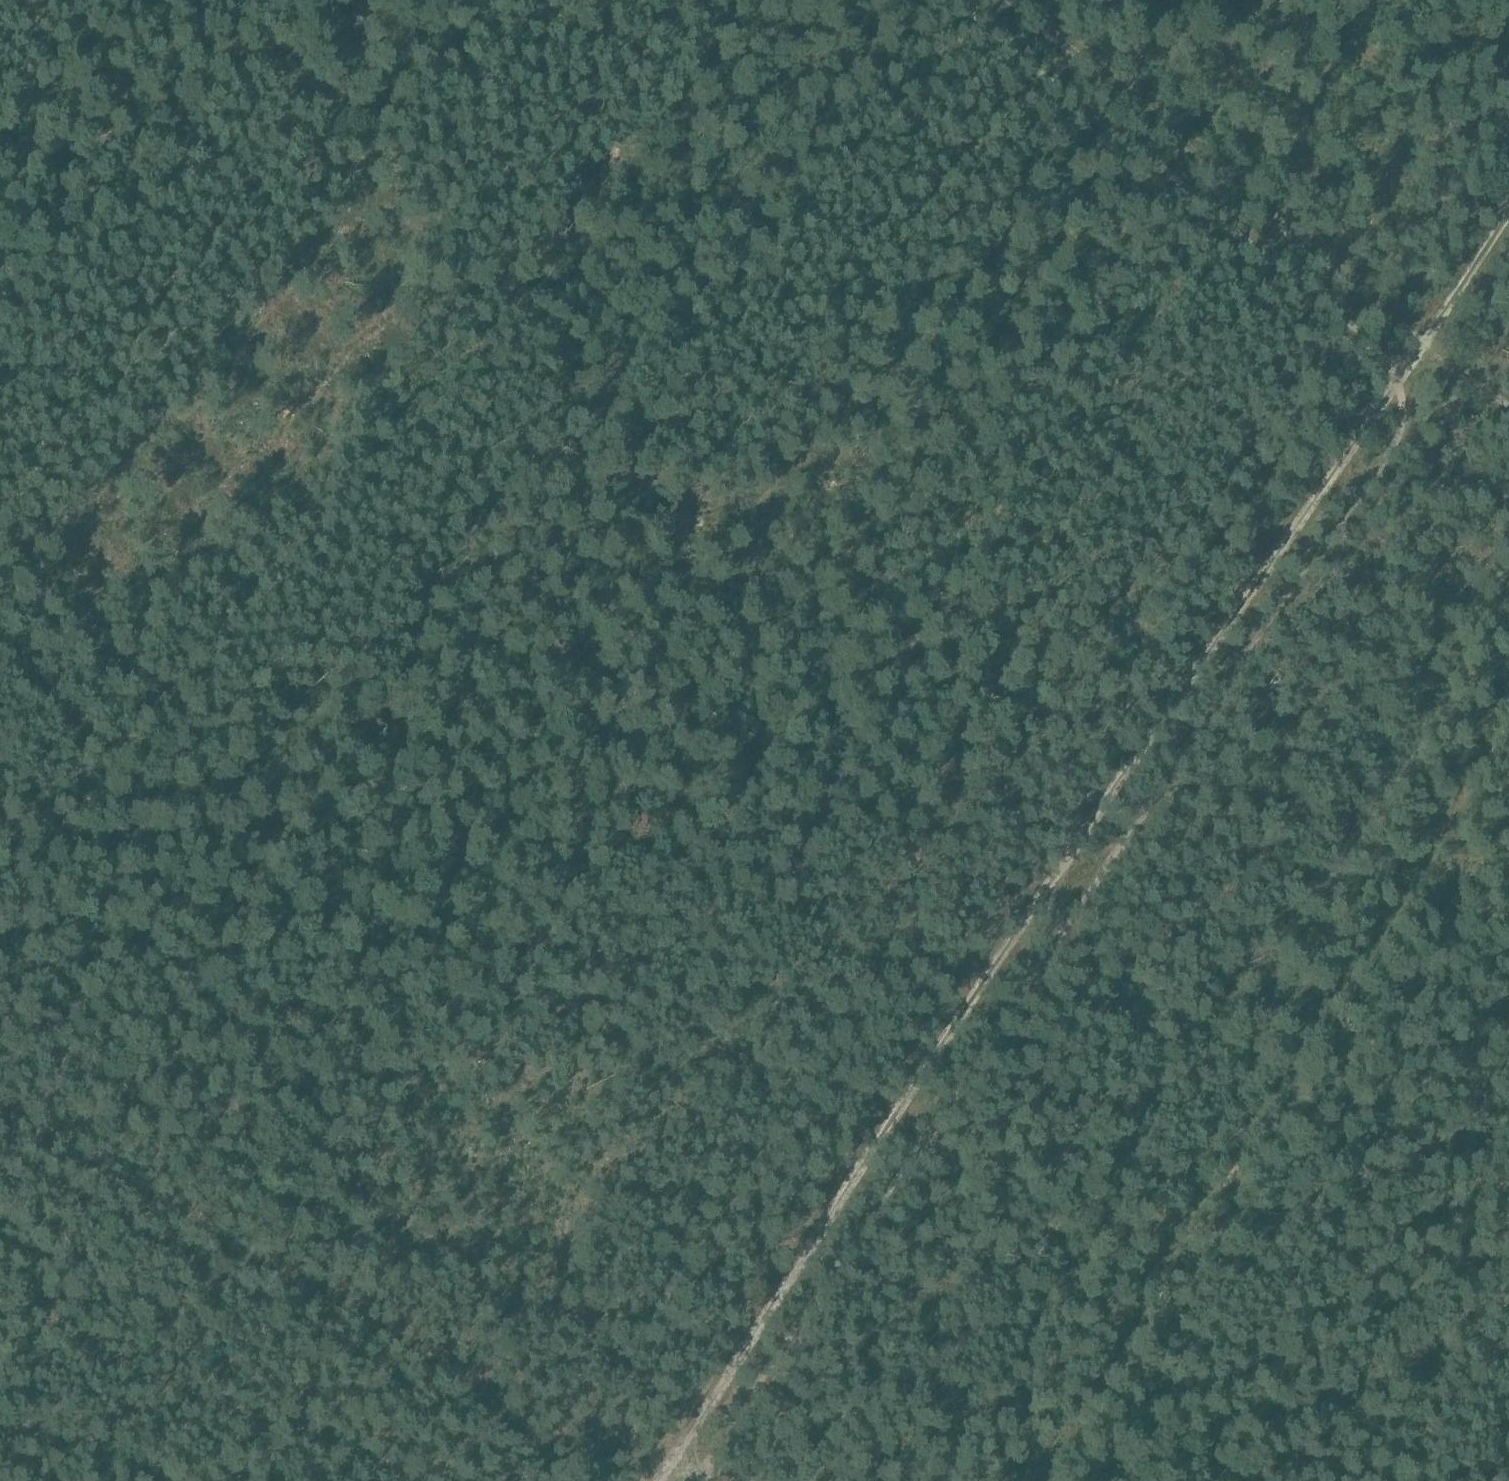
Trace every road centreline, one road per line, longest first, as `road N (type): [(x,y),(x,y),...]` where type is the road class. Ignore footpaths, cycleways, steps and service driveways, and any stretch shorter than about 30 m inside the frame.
road 1 (track): [(650,1480),(1508,186)]
road 2 (track): [(1009,0),(1414,337),(1508,400)]

